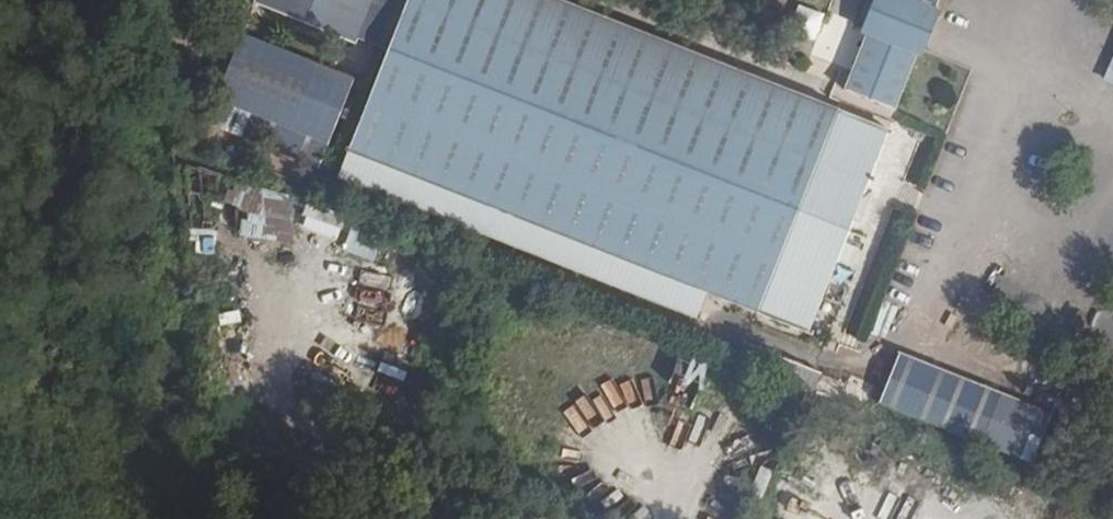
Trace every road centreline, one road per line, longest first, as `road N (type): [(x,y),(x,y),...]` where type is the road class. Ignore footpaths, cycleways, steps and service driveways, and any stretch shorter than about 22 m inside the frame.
road 1 (track): [(667,518),(683,459),(749,441)]

